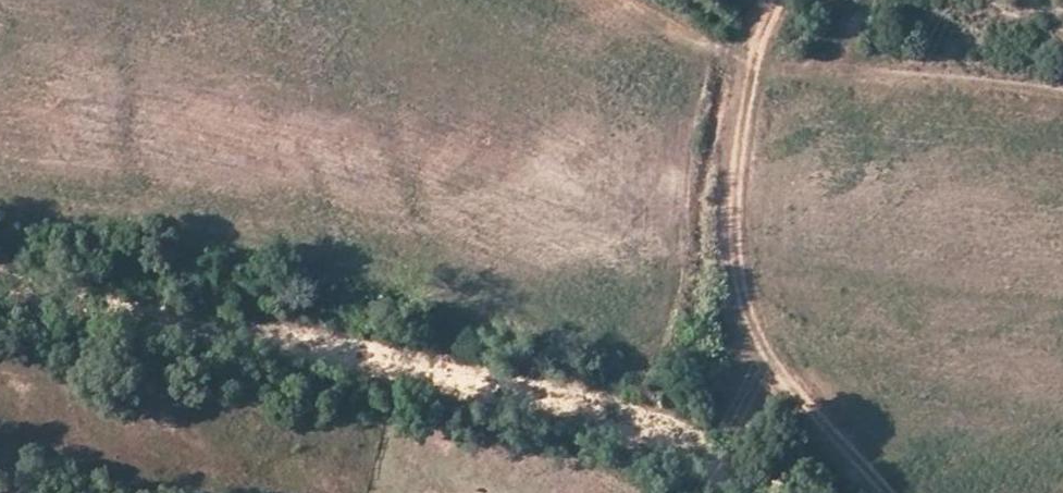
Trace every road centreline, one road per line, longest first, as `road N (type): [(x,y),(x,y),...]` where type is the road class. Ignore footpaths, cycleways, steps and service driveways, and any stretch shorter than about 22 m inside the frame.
road 1 (track): [(867,0),(765,120),(740,183),(738,235),(742,275),(773,357),(883,492)]

